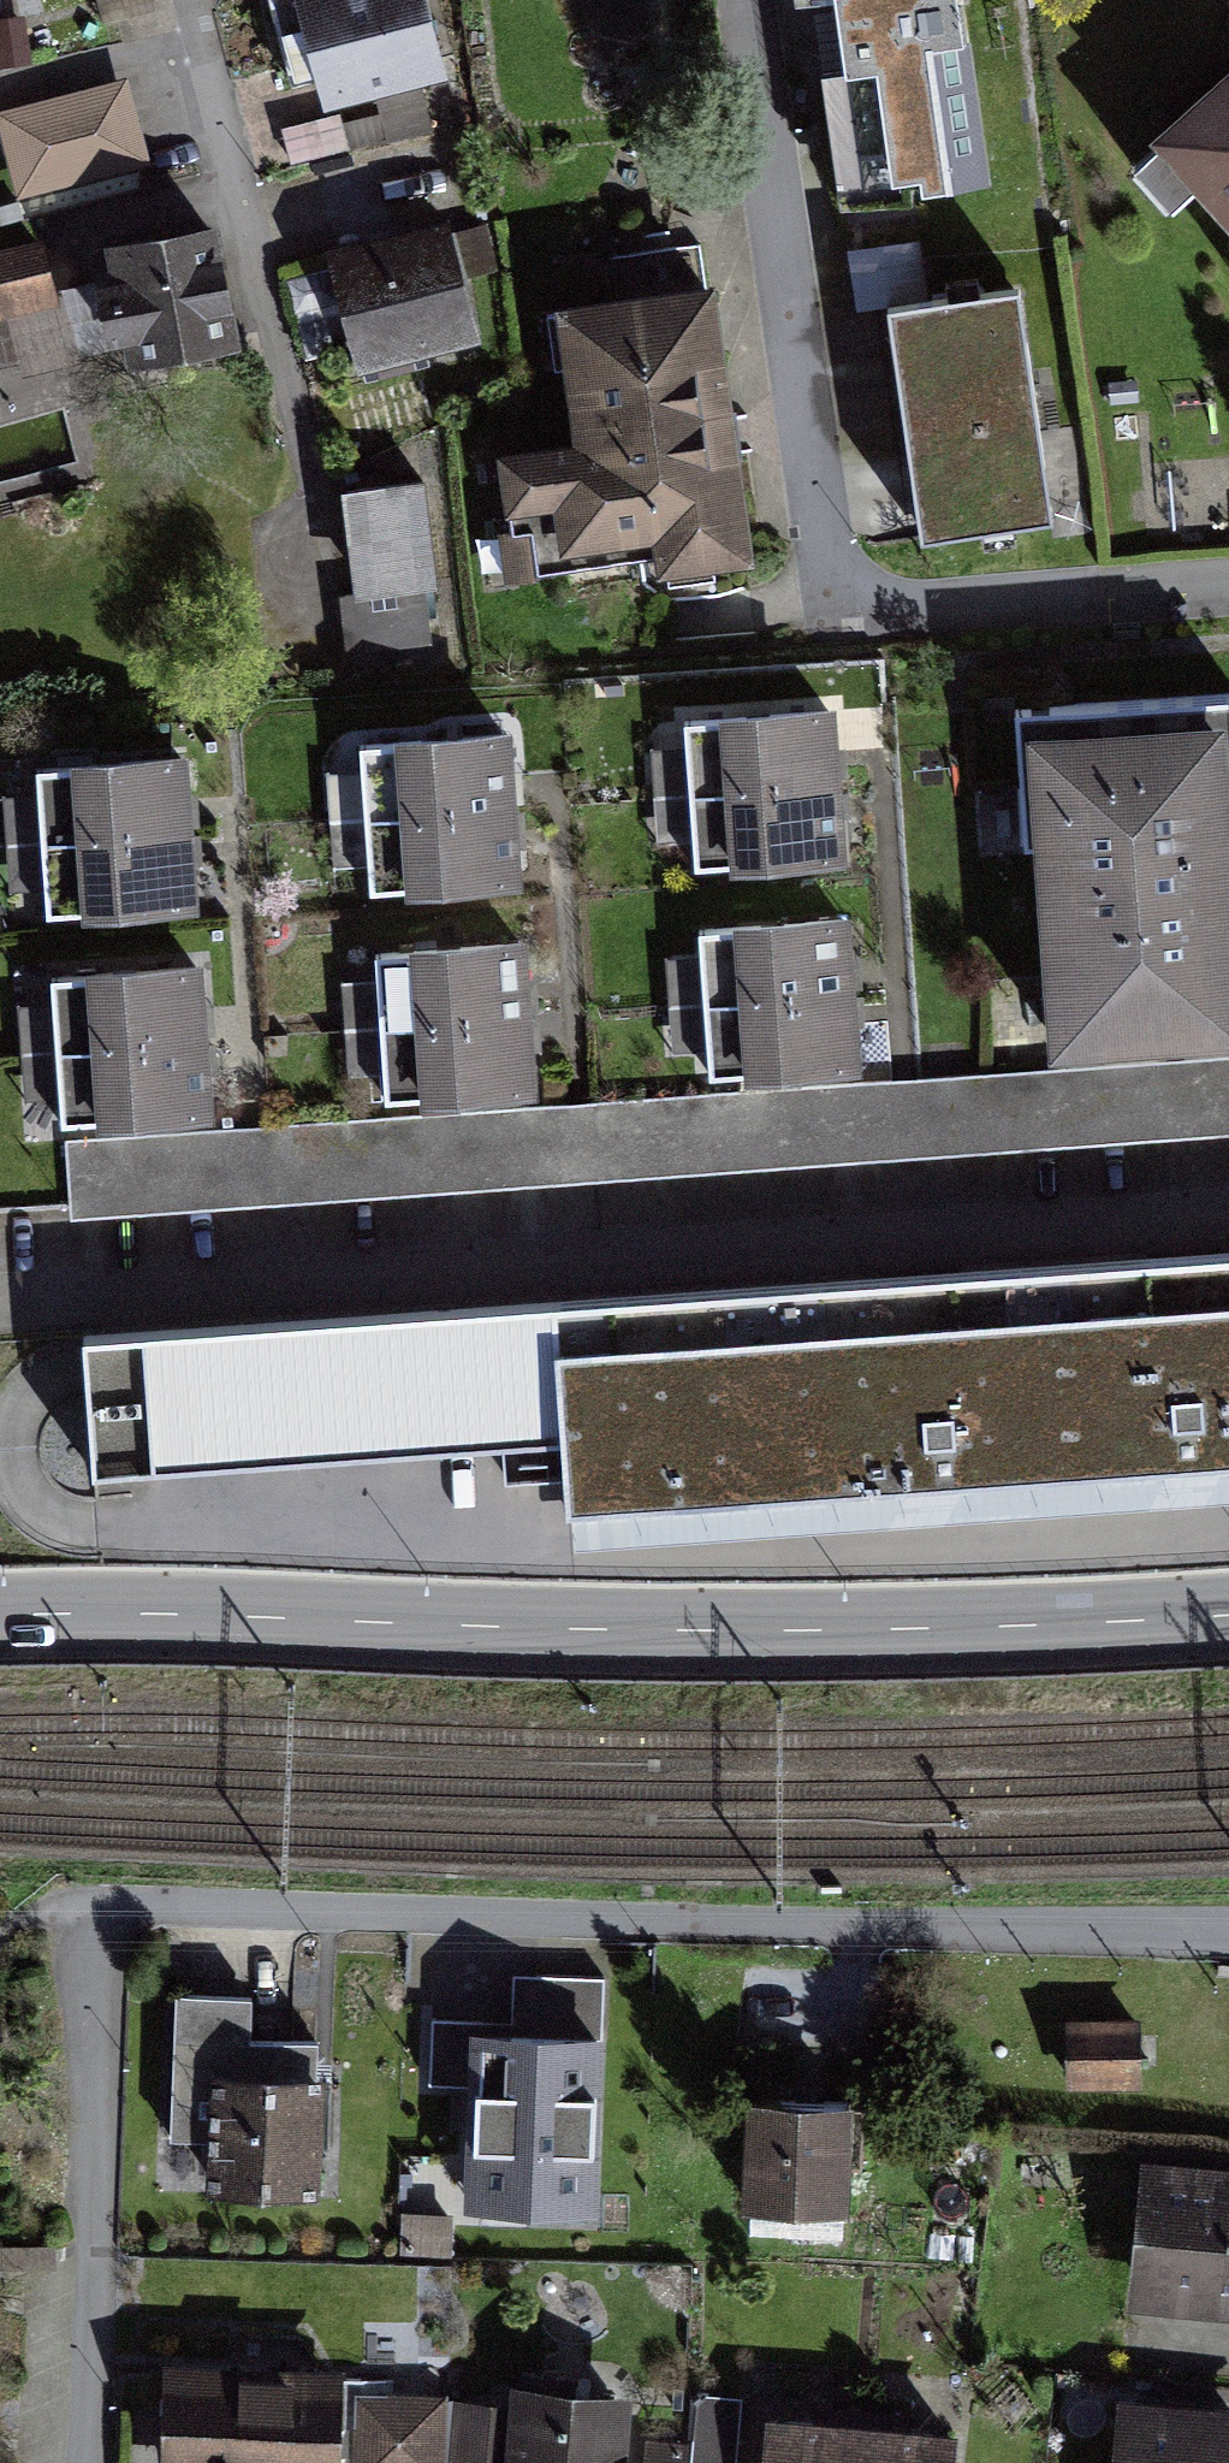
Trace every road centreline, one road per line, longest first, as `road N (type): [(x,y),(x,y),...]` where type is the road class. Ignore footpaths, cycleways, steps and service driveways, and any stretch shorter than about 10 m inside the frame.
road 1 (residential): [(1228,1948),(110,1901),(81,2462)]
road 2 (primary): [(1228,1613),(654,1629),(120,1613),(0,1618)]
road 3 (residential): [(1228,1205),(10,1300)]
road 4 (residential): [(739,0),(819,554),(886,609),(1228,587)]
road 5 (residential): [(196,0),(296,411)]

